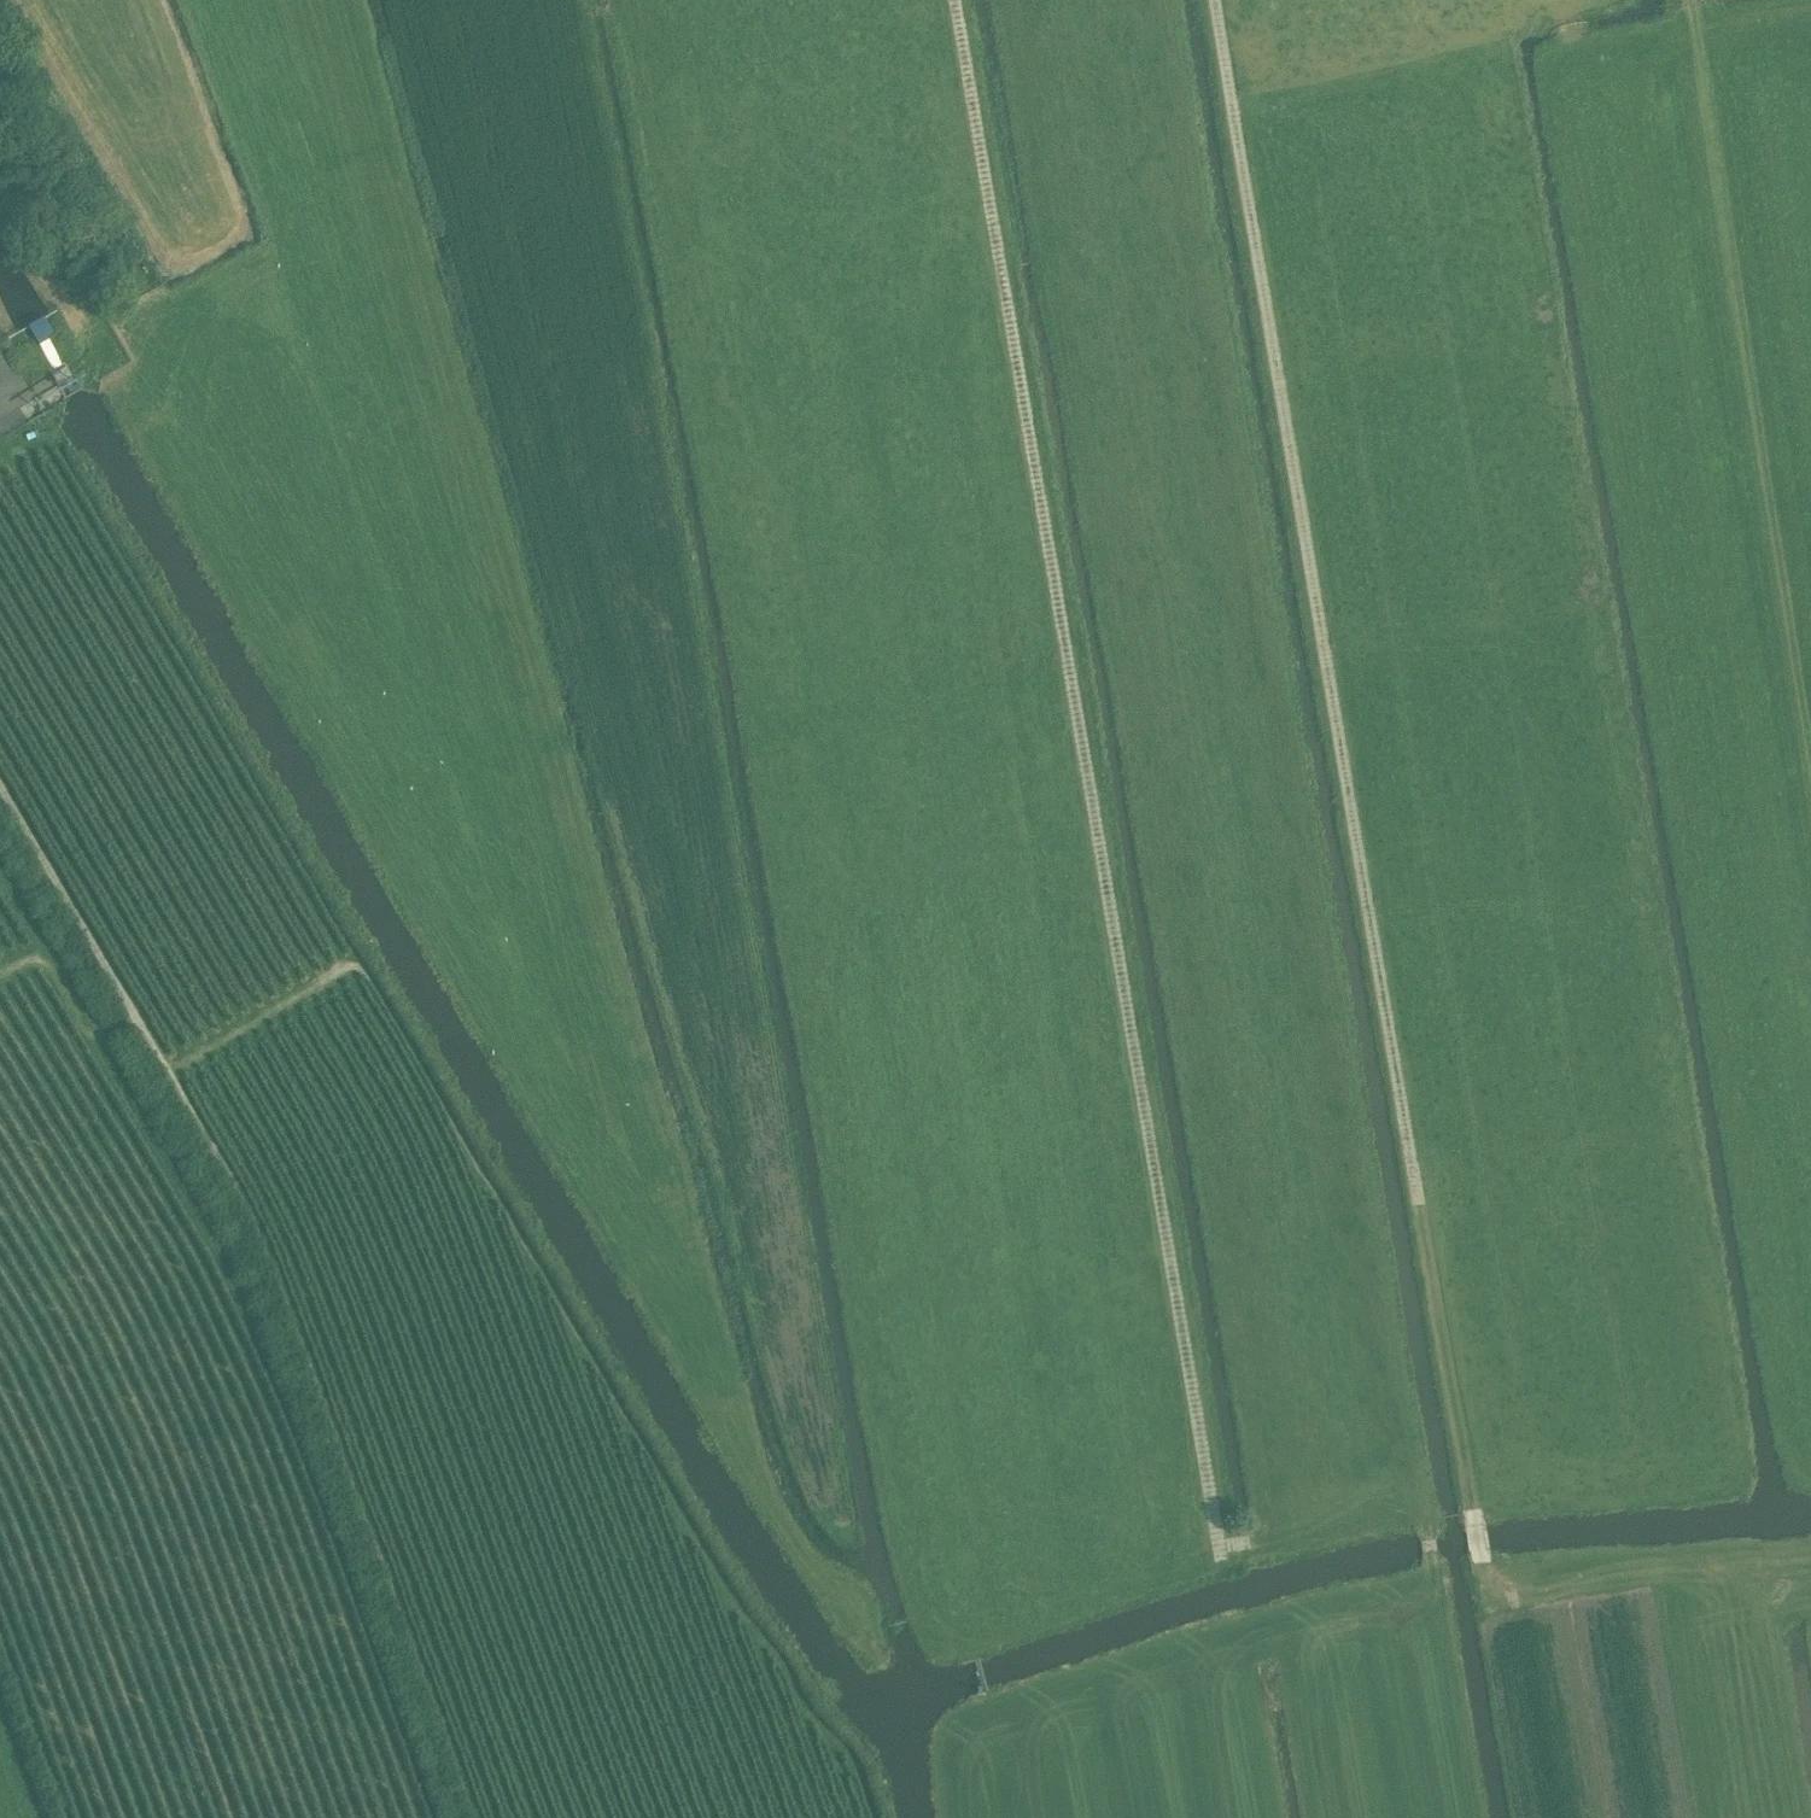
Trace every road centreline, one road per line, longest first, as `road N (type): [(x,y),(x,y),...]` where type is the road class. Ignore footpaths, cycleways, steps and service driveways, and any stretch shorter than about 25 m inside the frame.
road 1 (track): [(1219,0),(1499,1653)]
road 2 (track): [(955,0),(1219,1549),(1249,1542)]
road 3 (track): [(0,785),(276,1267),(476,1817)]

